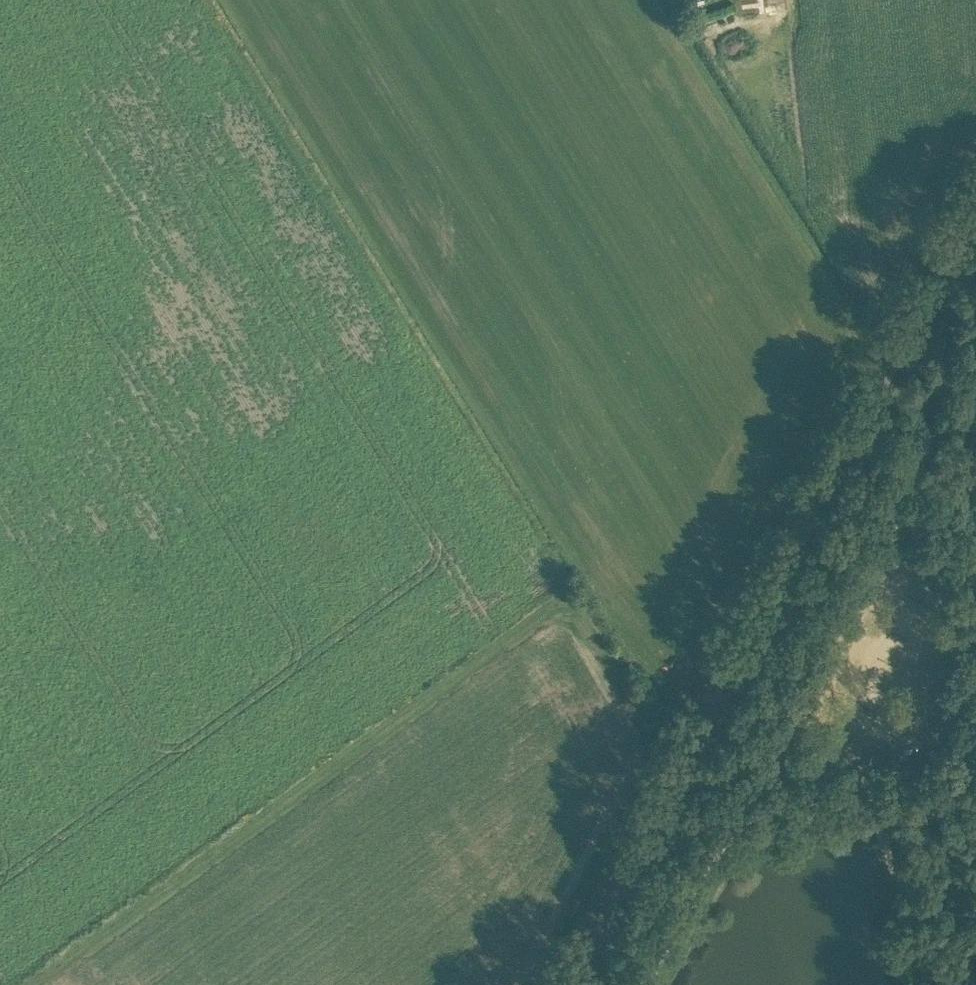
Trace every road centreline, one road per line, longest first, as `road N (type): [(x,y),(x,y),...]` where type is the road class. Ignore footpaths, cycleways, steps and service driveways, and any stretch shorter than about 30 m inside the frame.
road 1 (unclassified): [(577,984),(975,197)]

